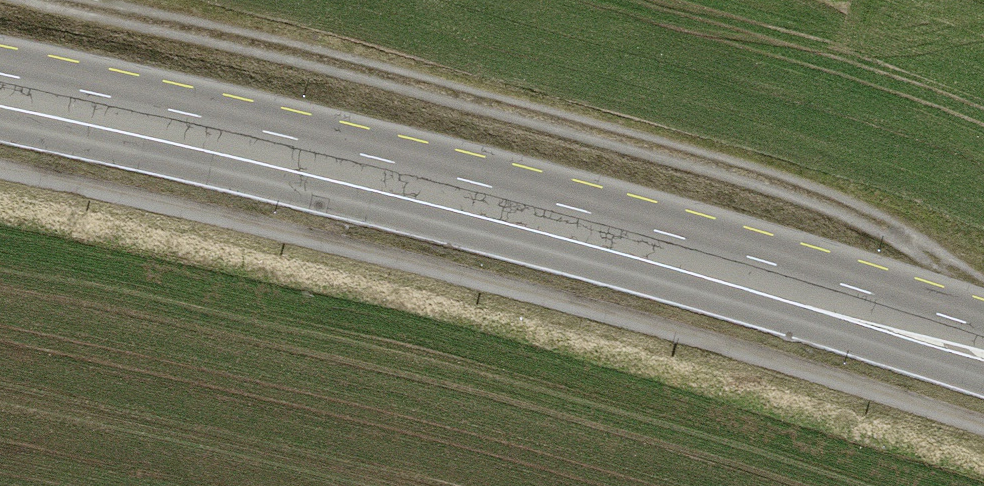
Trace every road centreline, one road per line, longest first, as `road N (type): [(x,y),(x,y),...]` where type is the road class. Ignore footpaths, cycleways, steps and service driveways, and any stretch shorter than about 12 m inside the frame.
road 1 (primary): [(0,93),(538,218),(983,347)]
road 2 (track): [(983,304),(911,243),(786,187),(62,0)]

